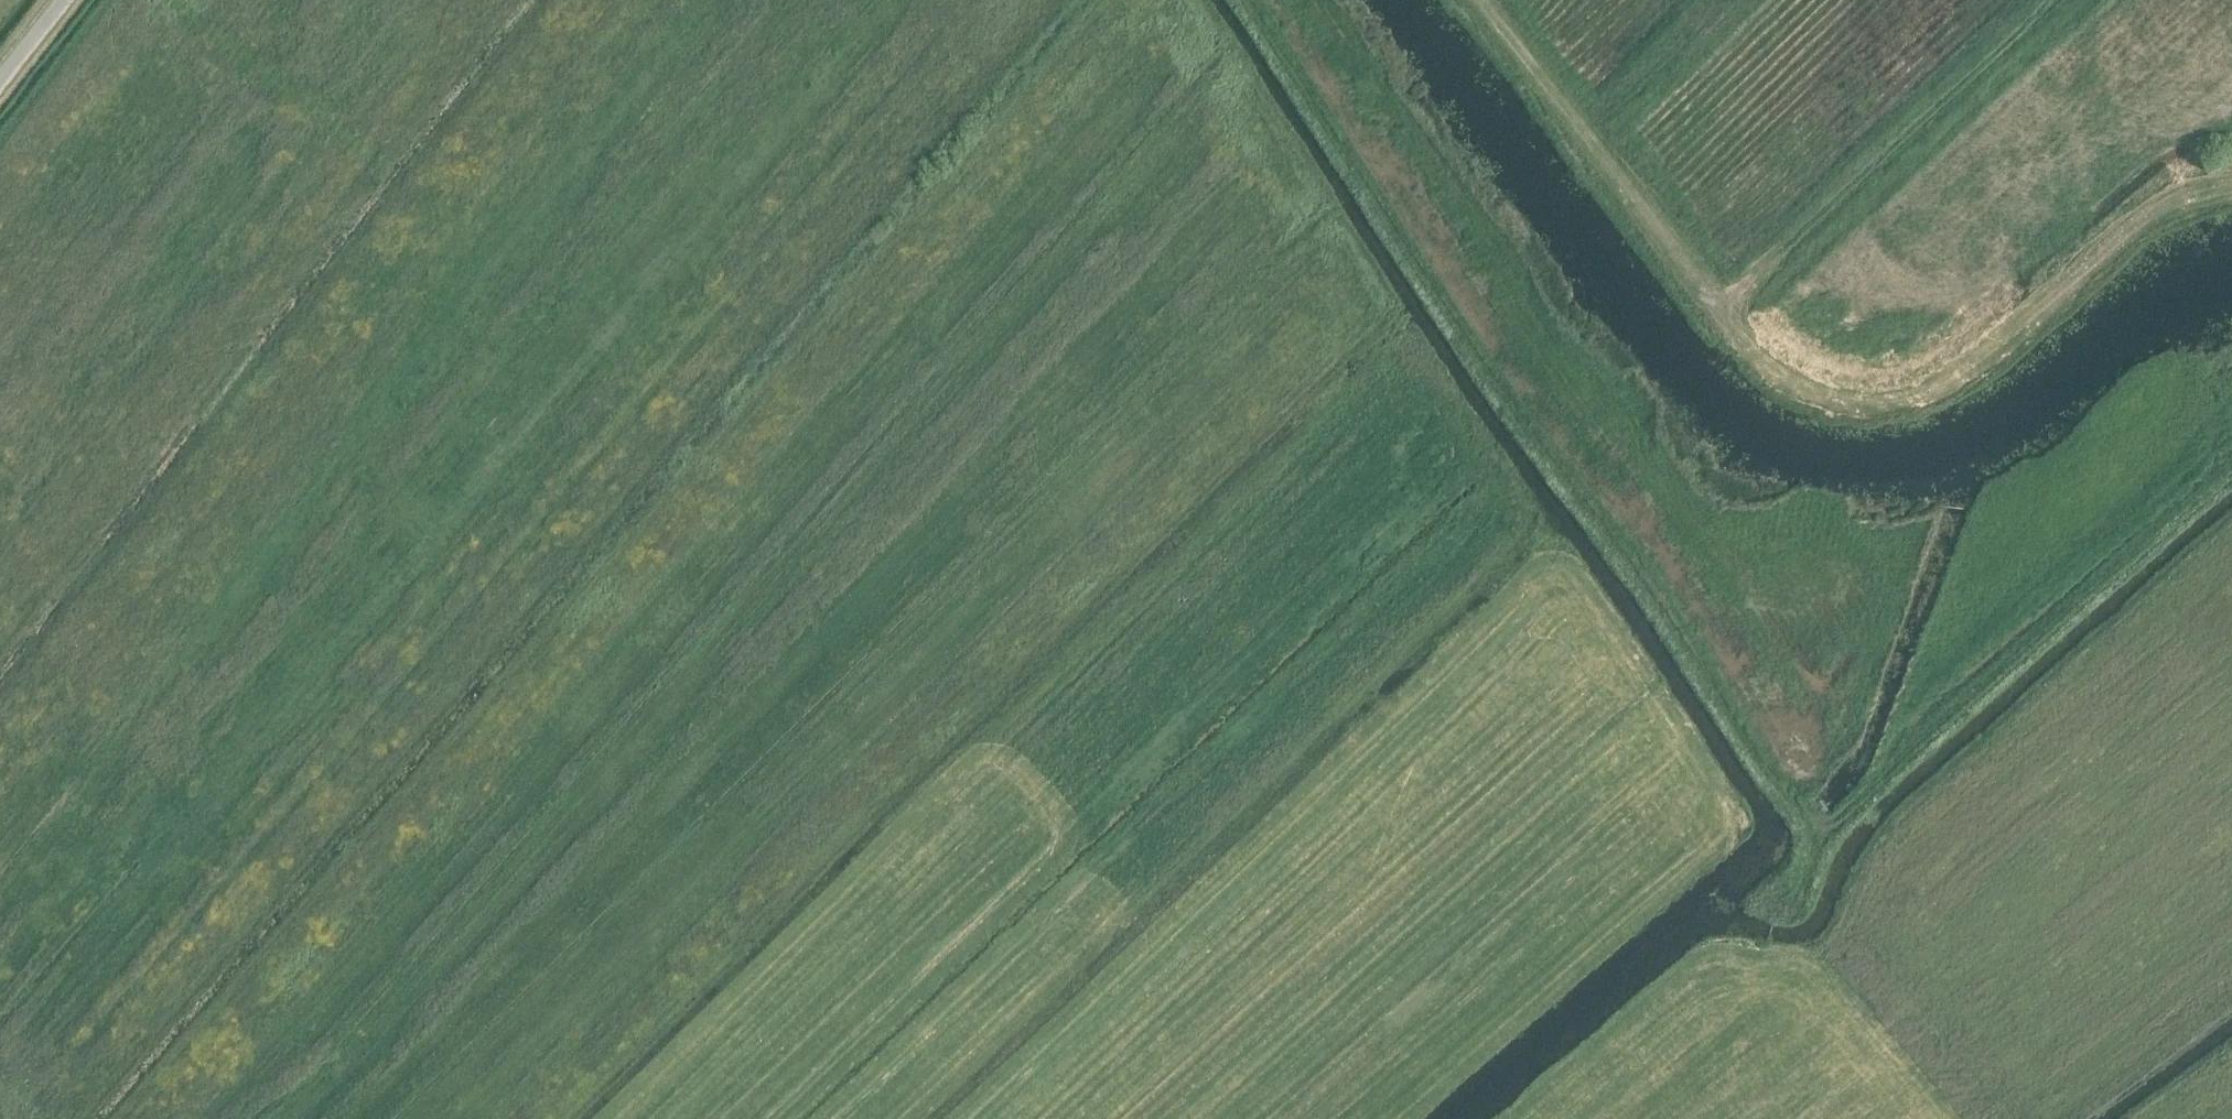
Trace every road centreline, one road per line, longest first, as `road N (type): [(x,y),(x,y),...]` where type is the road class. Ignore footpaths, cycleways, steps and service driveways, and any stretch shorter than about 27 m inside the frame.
road 1 (track): [(2231,181),(2182,192),(2137,219),(1954,376),(1888,399),(1835,397),(1790,378),(1747,346),(1482,0)]

